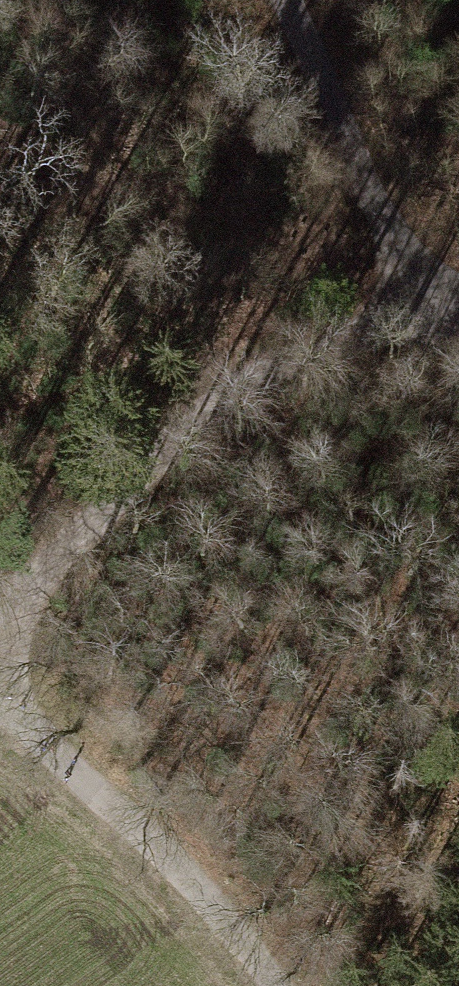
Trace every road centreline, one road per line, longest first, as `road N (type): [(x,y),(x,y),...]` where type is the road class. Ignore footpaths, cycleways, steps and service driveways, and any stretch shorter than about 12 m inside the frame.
road 1 (track): [(0,618),(222,398),(431,308)]
road 2 (track): [(0,703),(306,951),(326,985)]
road 3 (unclassified): [(287,0),(431,308),(458,308)]

